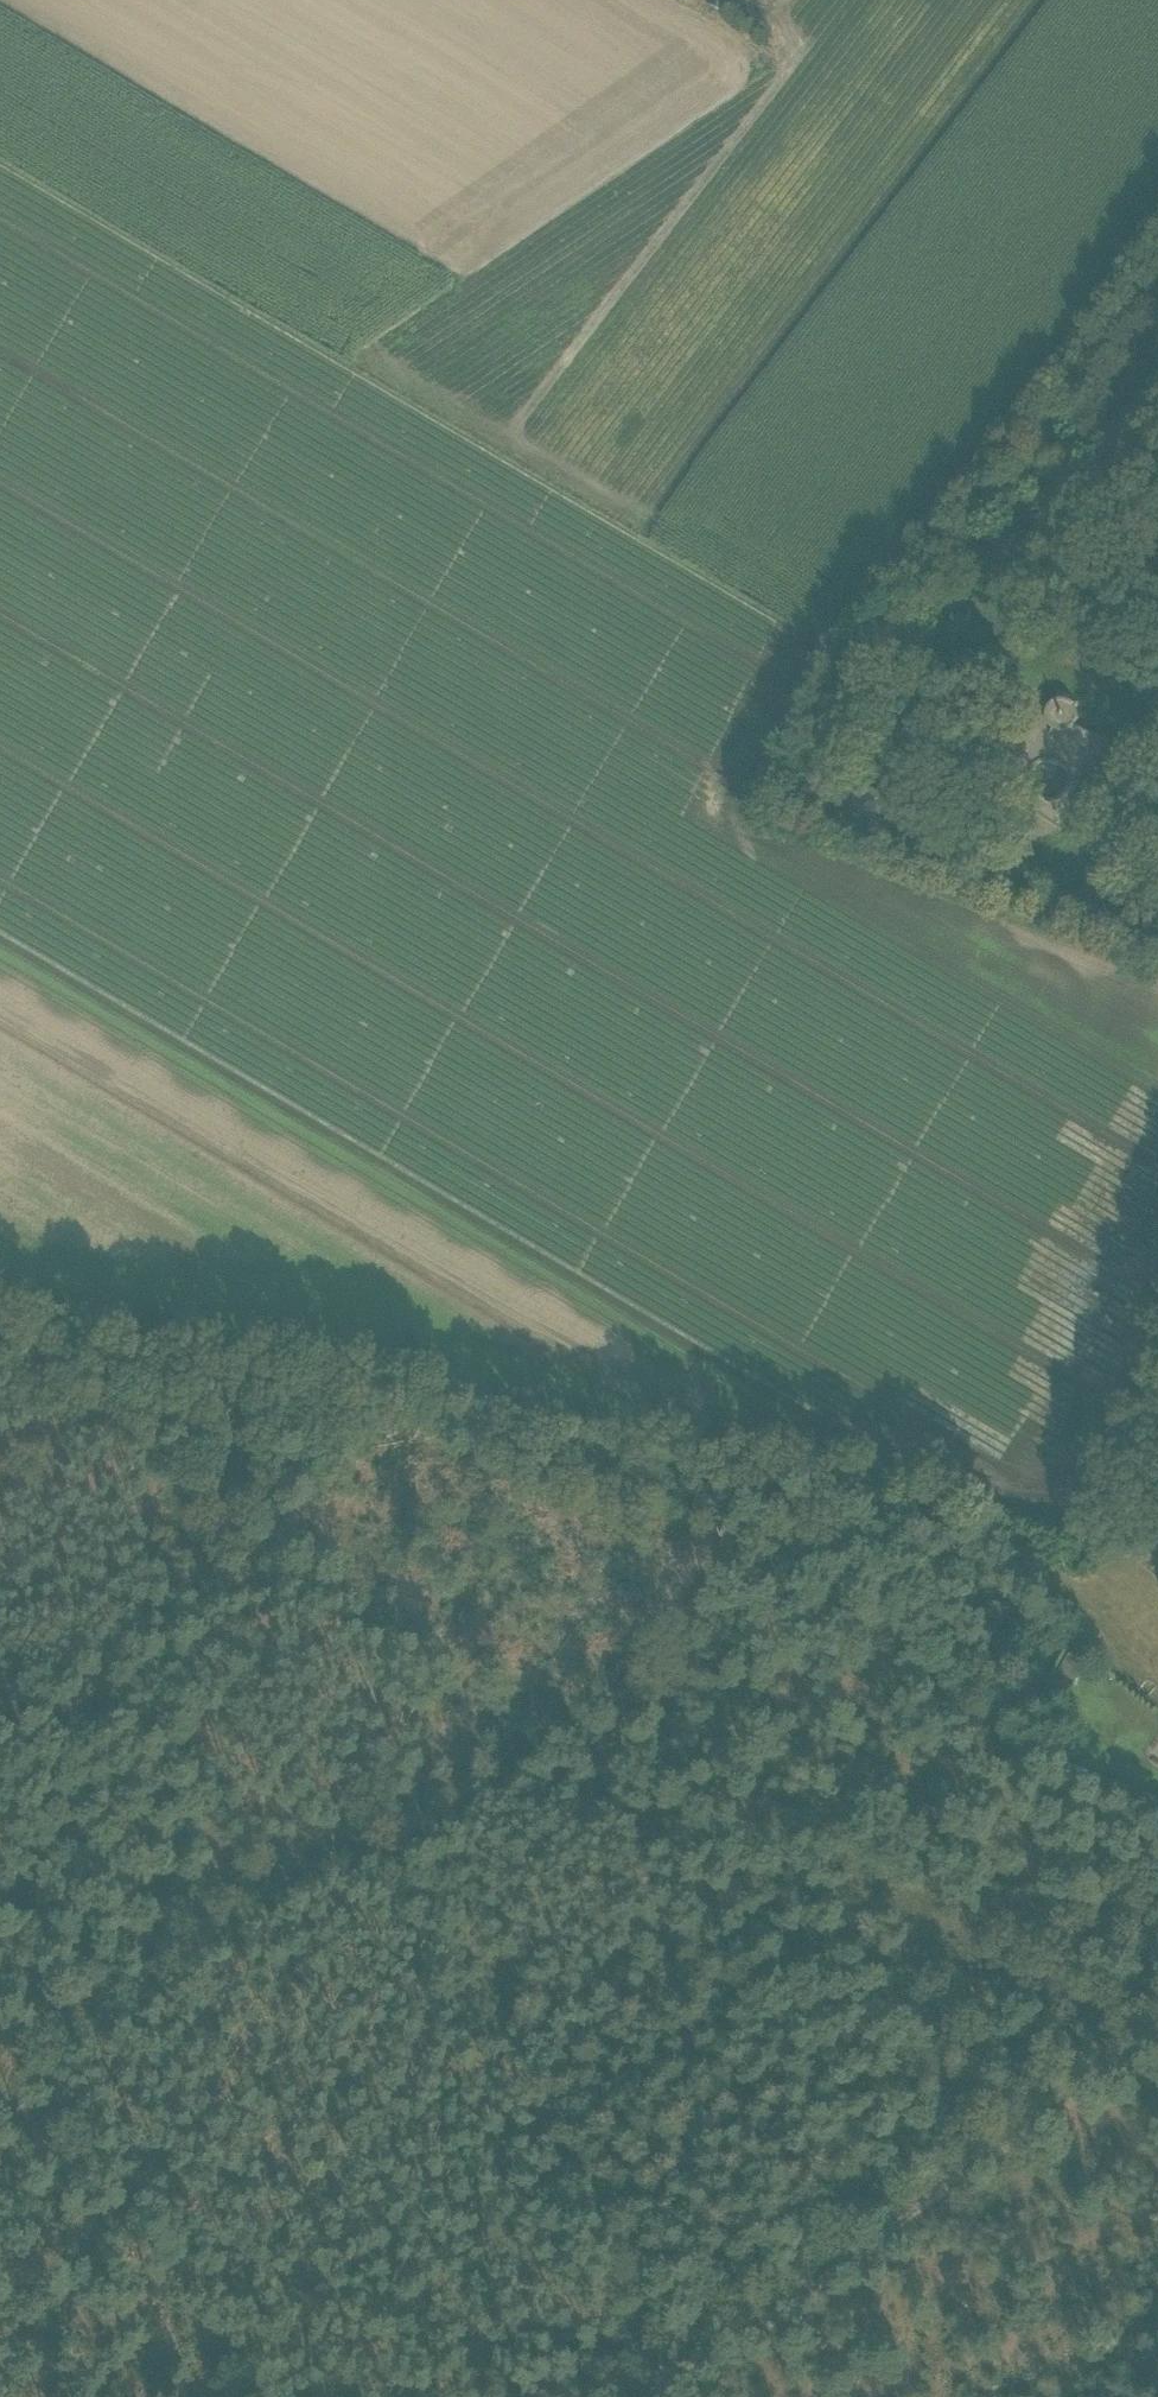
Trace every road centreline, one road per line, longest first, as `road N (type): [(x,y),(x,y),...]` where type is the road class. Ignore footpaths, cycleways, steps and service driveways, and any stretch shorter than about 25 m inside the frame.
road 1 (track): [(1157,2034),(663,2373),(580,2396)]

